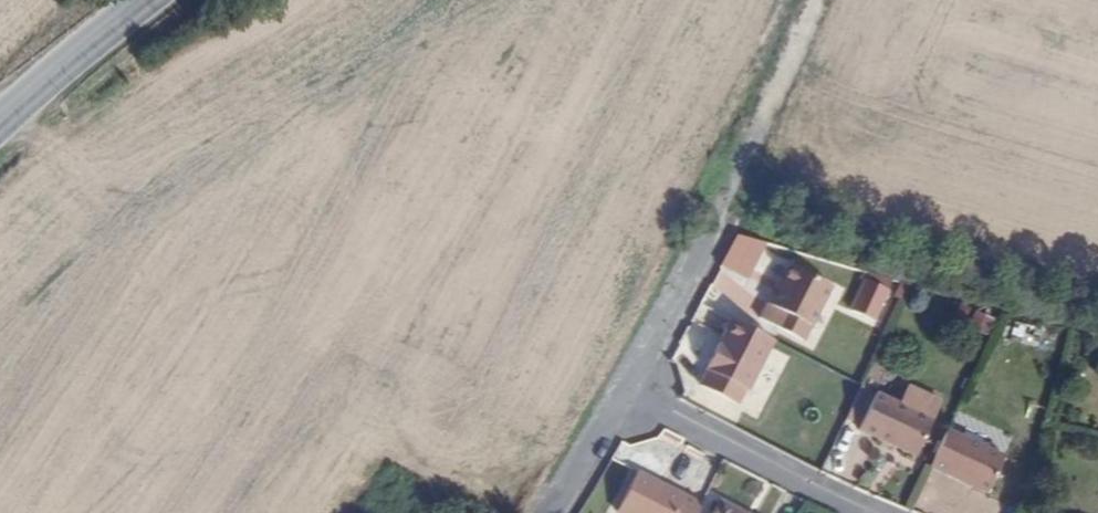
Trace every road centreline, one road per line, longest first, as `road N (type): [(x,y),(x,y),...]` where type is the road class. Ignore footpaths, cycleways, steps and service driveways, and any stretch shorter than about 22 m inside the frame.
road 1 (residential): [(637,389),(739,158),(826,0)]
road 2 (residential): [(637,389),(877,512)]
road 3 (secondary): [(0,119),(147,0)]
road 4 (residential): [(553,512),(637,389)]

